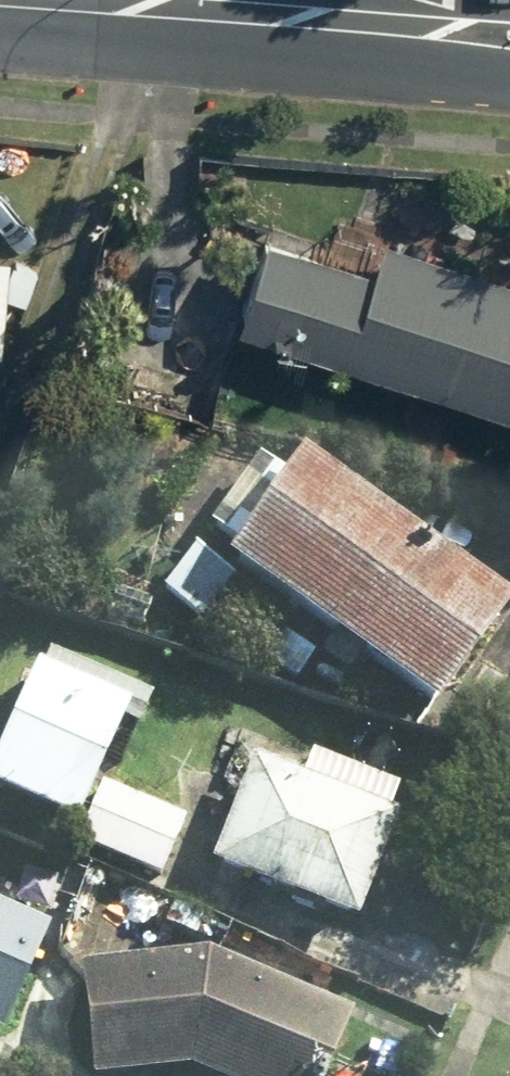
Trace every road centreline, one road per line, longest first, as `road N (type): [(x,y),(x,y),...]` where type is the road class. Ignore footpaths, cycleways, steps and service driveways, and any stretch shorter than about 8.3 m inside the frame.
road 1 (tertiary): [(509,72),(265,13)]
road 2 (tertiary): [(265,13),(509,10)]
road 3 (tertiary): [(76,0),(265,13)]

